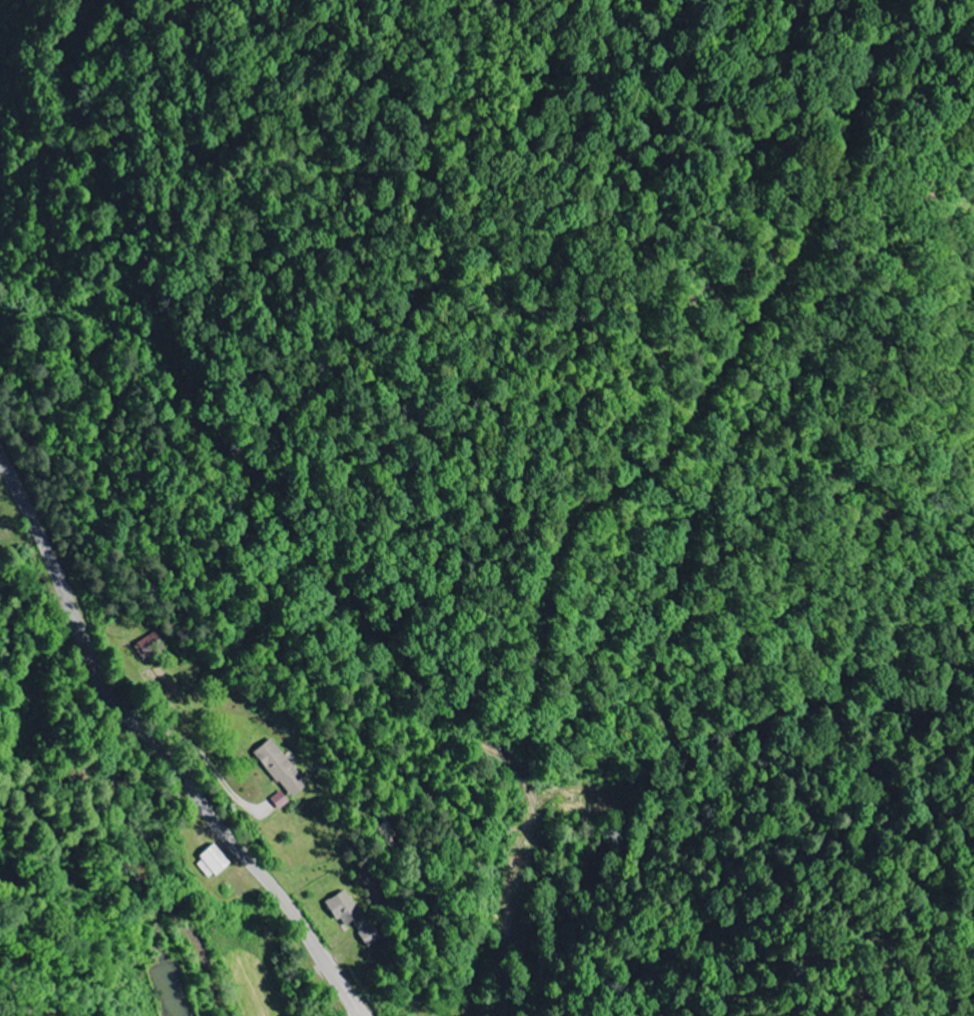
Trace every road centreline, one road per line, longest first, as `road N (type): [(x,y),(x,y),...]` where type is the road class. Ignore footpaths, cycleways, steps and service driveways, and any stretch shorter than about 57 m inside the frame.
road 1 (tertiary): [(365,1015),(283,898),(111,696),(0,454)]

